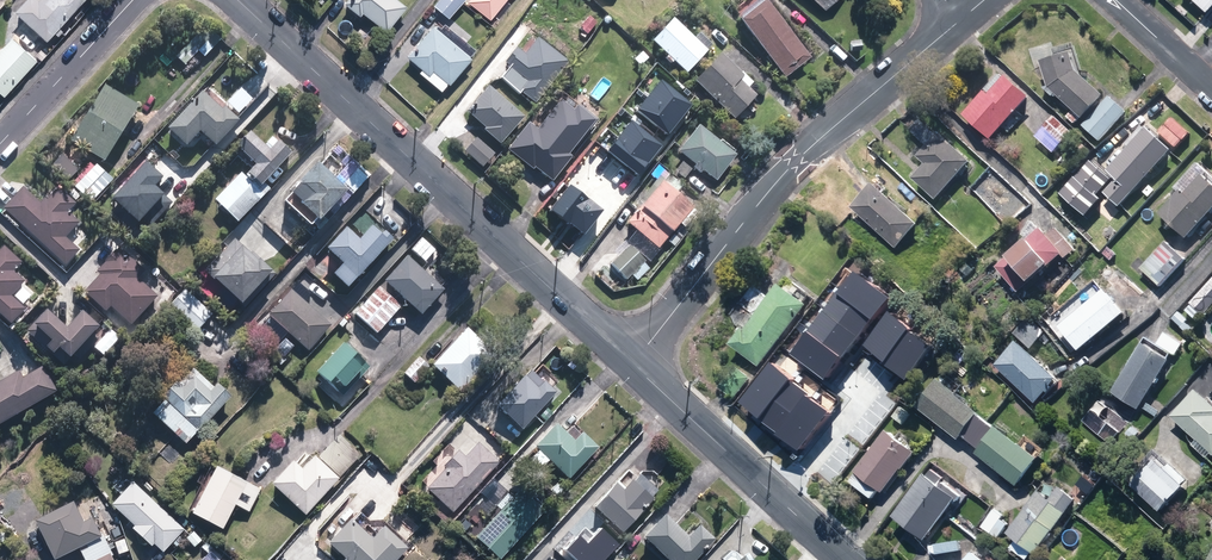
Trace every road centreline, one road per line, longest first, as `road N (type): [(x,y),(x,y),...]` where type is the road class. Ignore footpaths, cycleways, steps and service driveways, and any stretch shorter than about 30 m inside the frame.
road 1 (tertiary): [(236,0),(630,363)]
road 2 (residential): [(960,18),(796,161),(630,363)]
road 3 (tertiary): [(630,363),(845,559)]
road 4 (residential): [(0,143),(132,0)]
road 5 (residential): [(1211,88),(1118,0)]

